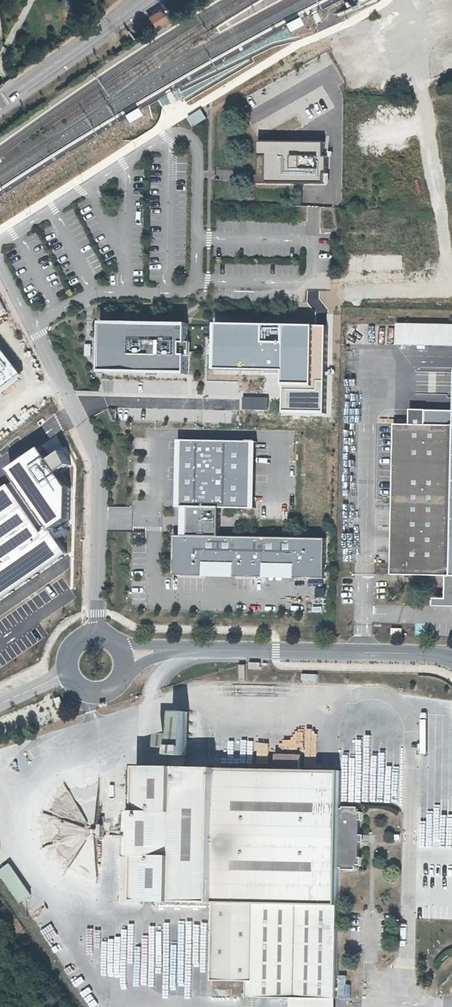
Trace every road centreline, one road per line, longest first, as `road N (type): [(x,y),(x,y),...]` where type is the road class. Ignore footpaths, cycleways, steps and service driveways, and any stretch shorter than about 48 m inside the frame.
road 1 (unclassified): [(0,262),(99,459),(97,635)]
road 2 (unclassified): [(125,655),(451,659)]
road 3 (primary): [(0,101),(142,0)]
road 4 (track): [(312,283),(345,300),(451,303)]

